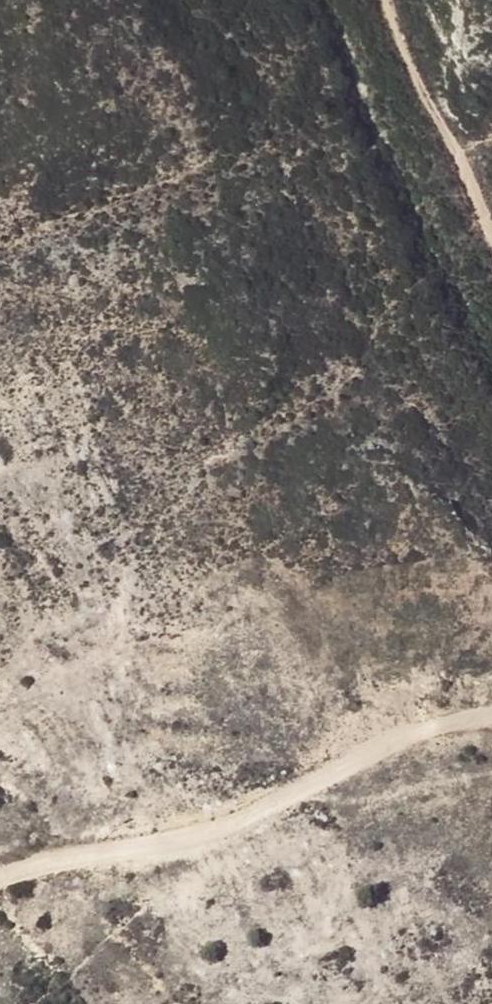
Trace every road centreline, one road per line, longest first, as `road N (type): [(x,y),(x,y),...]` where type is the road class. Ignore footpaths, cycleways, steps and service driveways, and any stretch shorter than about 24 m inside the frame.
road 1 (track): [(0,878),(266,839),(392,752),(491,732)]
road 2 (track): [(387,0),(491,233)]

